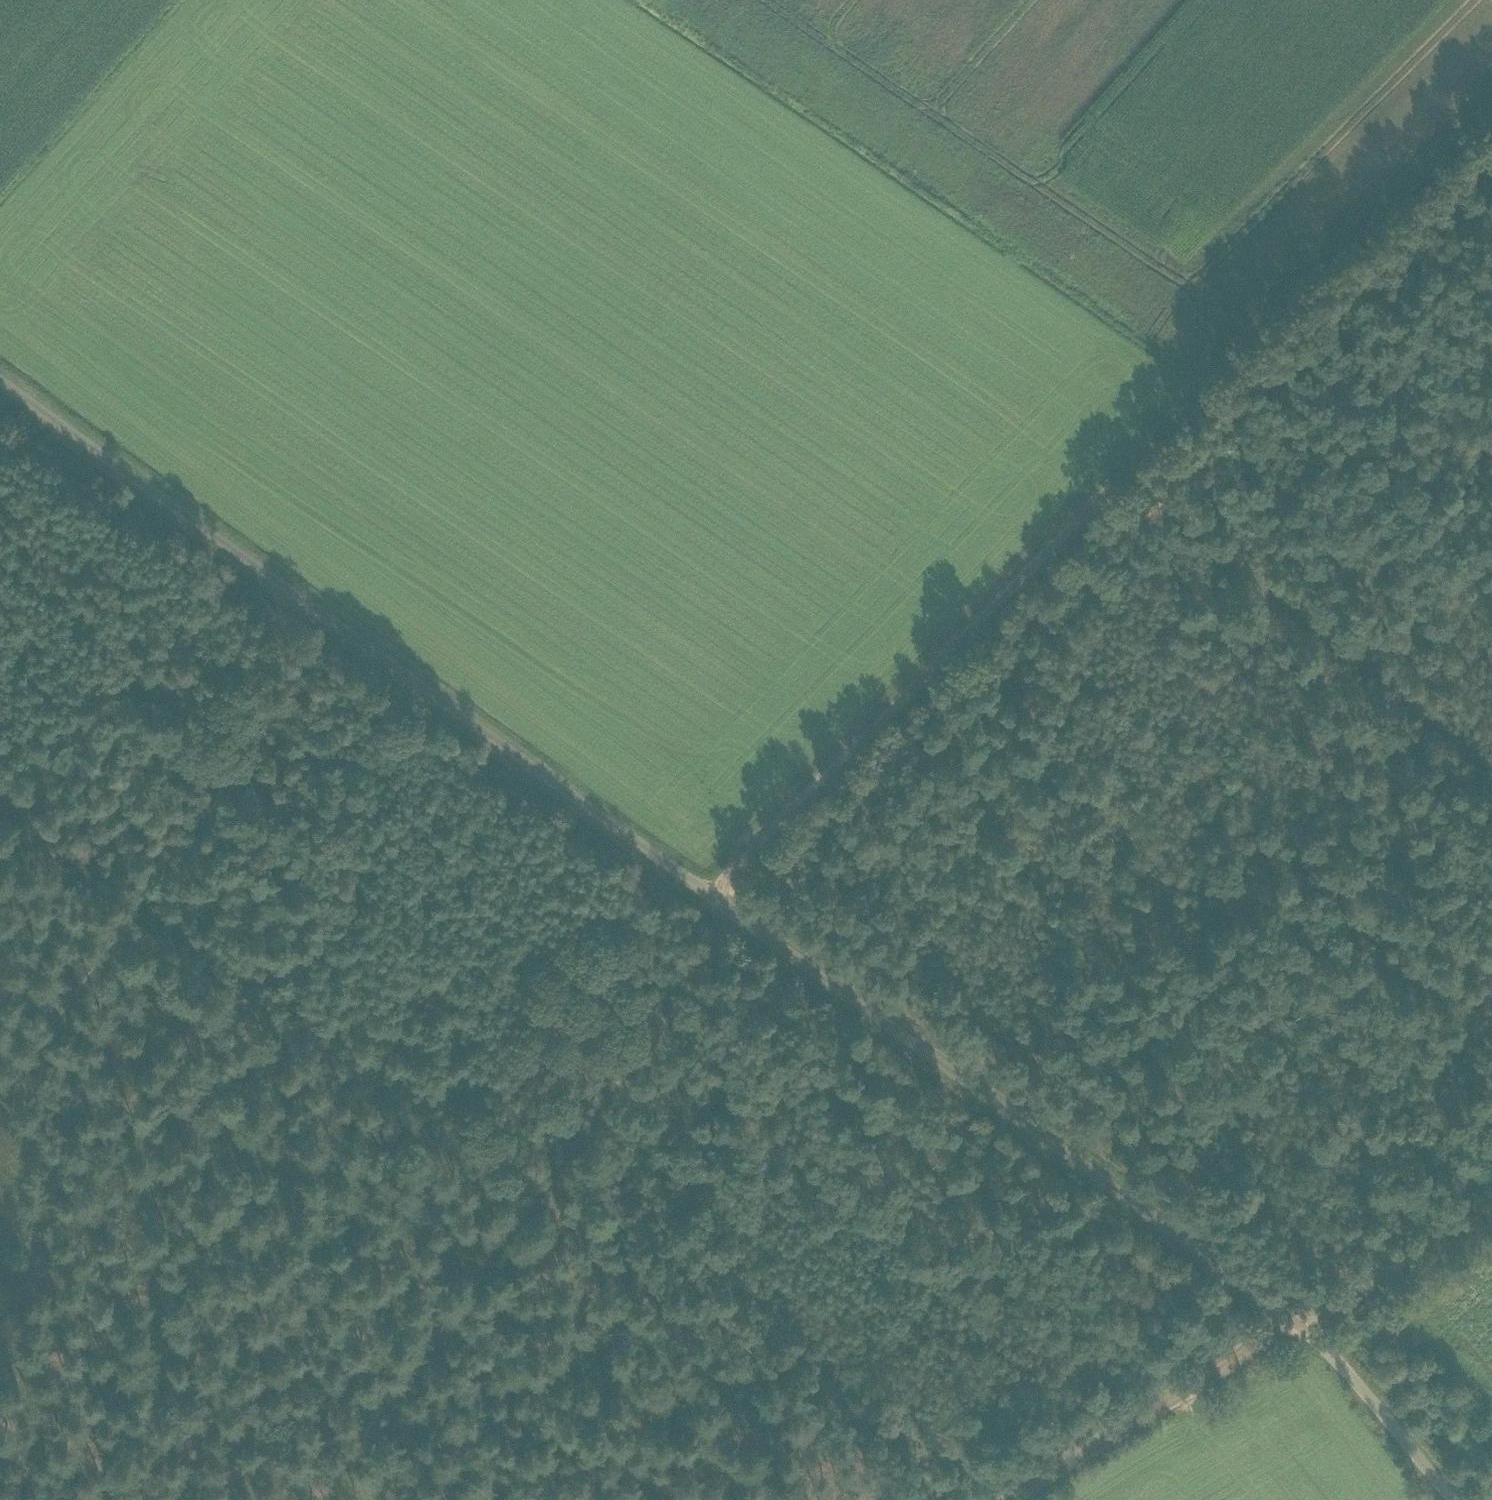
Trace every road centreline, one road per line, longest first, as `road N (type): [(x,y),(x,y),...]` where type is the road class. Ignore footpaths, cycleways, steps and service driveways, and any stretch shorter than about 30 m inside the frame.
road 1 (unclassified): [(1449,1499),(1291,1316),(0,379)]
road 2 (track): [(1491,99),(751,849),(720,905)]
road 3 (track): [(0,1090),(221,792),(240,748),(329,621)]
road 4 (track): [(1491,1216),(1005,1499)]

